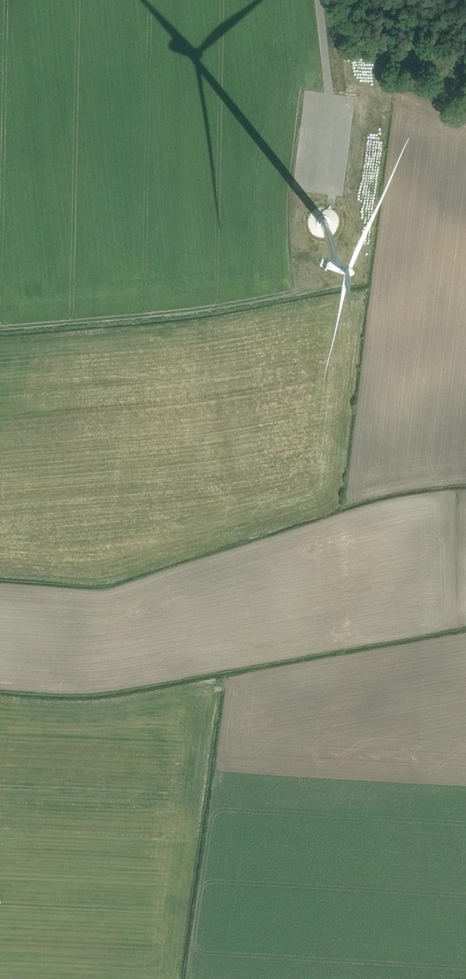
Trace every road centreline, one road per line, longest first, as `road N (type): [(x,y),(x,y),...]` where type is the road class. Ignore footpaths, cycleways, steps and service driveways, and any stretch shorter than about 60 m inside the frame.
road 1 (track): [(318,0),(326,179)]

